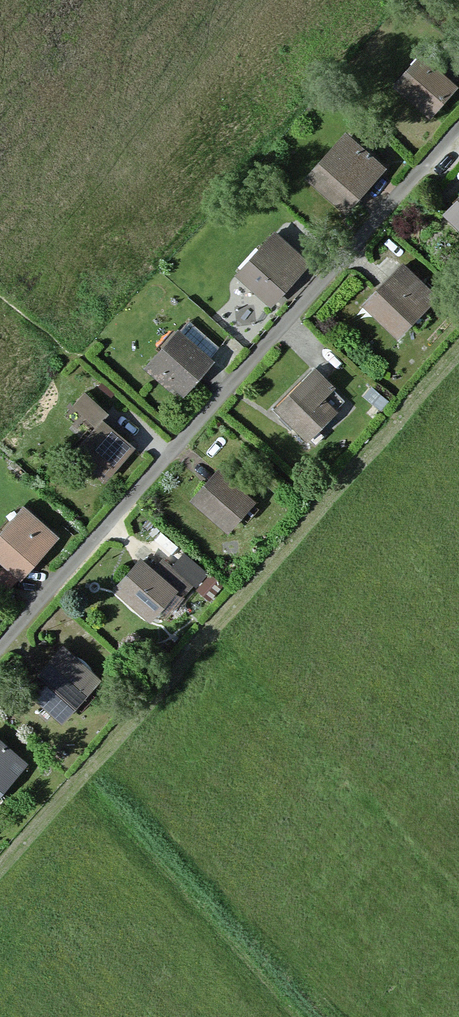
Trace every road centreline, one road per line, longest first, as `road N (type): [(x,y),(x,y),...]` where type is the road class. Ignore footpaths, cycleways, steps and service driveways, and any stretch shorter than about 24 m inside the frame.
road 1 (residential): [(0,647),(458,125)]

